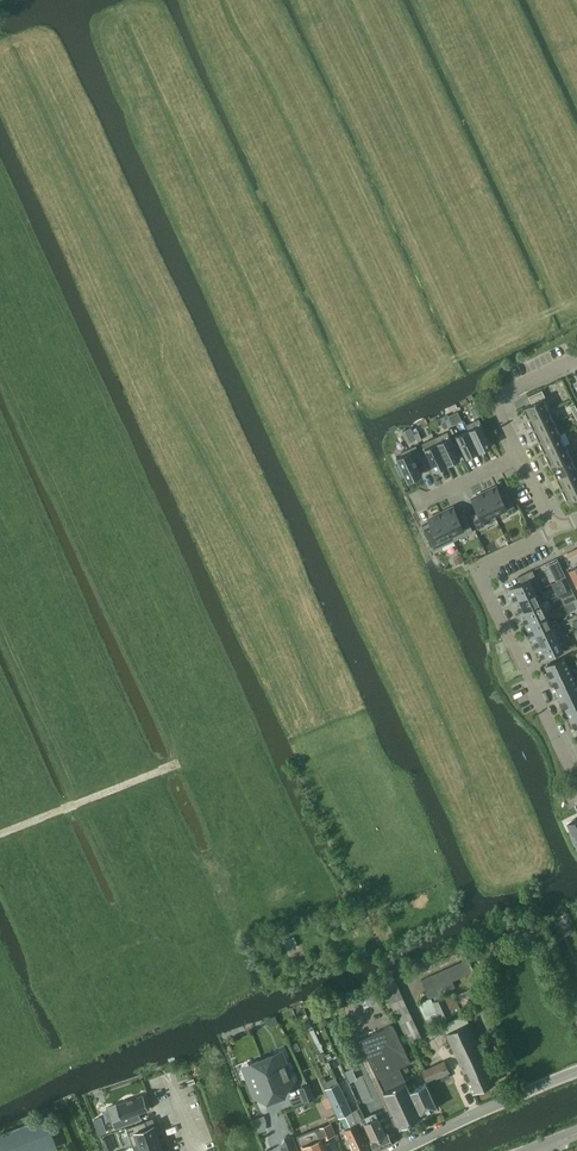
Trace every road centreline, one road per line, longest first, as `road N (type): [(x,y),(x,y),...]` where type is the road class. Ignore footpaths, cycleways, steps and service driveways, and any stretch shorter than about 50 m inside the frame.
road 1 (residential): [(557,528),(488,562),(480,578),(576,779)]
road 2 (unclassified): [(397,1150),(576,1069)]
road 3 (residential): [(524,456),(498,399),(576,361)]

